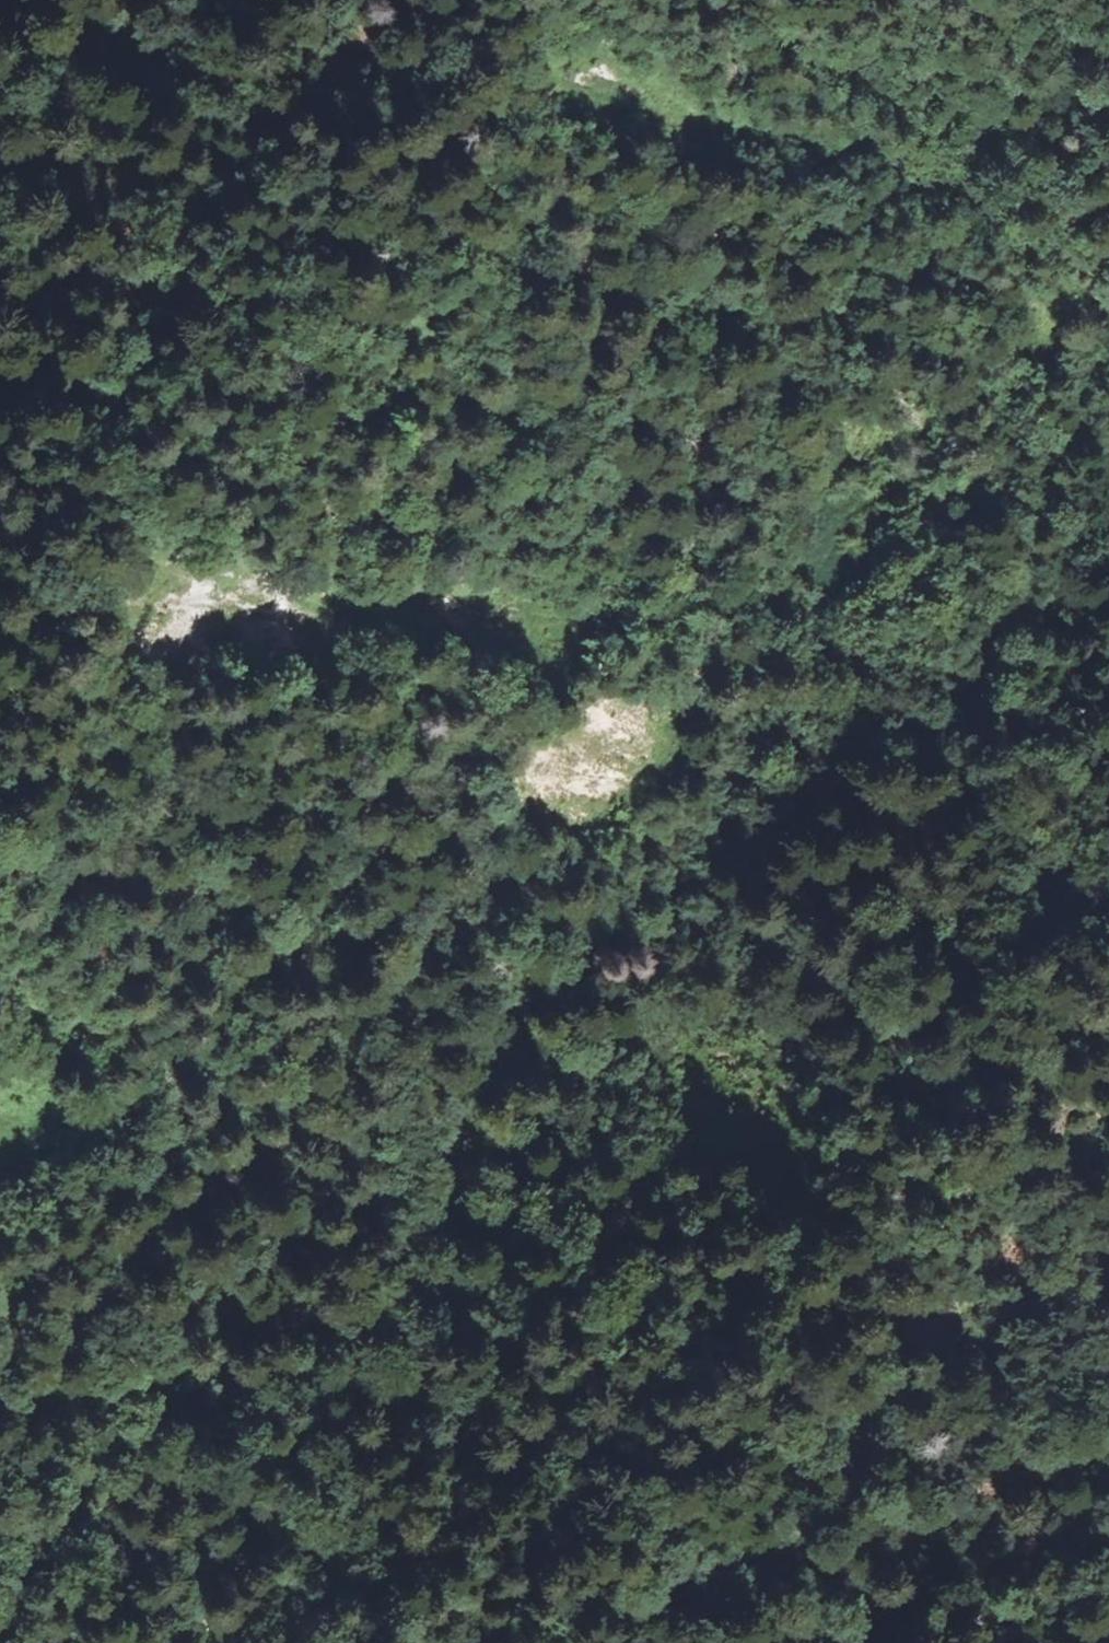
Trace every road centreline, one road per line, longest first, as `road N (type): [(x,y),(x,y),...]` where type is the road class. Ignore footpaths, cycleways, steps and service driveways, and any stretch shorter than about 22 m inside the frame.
road 1 (track): [(1108,258),(1094,266),(1045,348),(863,450)]

